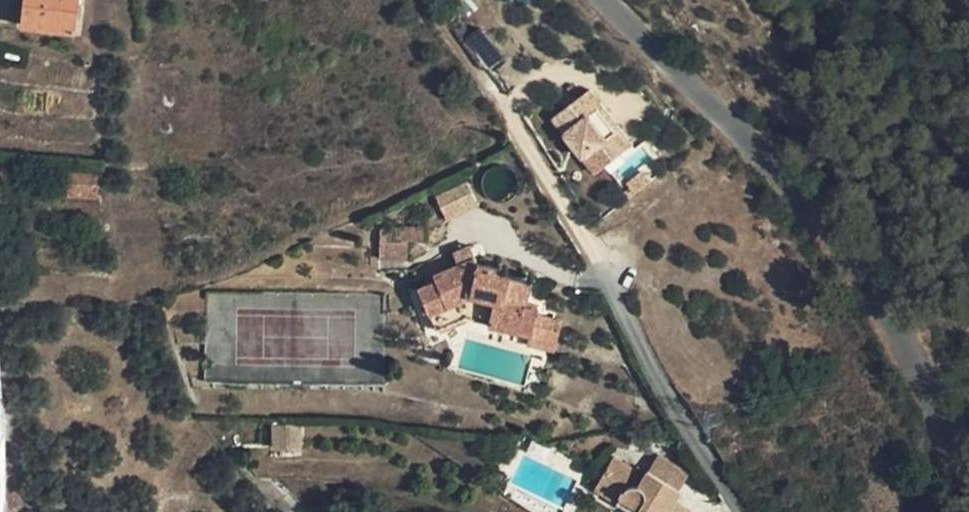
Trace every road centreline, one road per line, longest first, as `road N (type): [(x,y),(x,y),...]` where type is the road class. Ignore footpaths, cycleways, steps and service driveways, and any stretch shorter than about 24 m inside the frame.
road 1 (unclassified): [(968,493),(876,292),(769,165),(602,0)]

